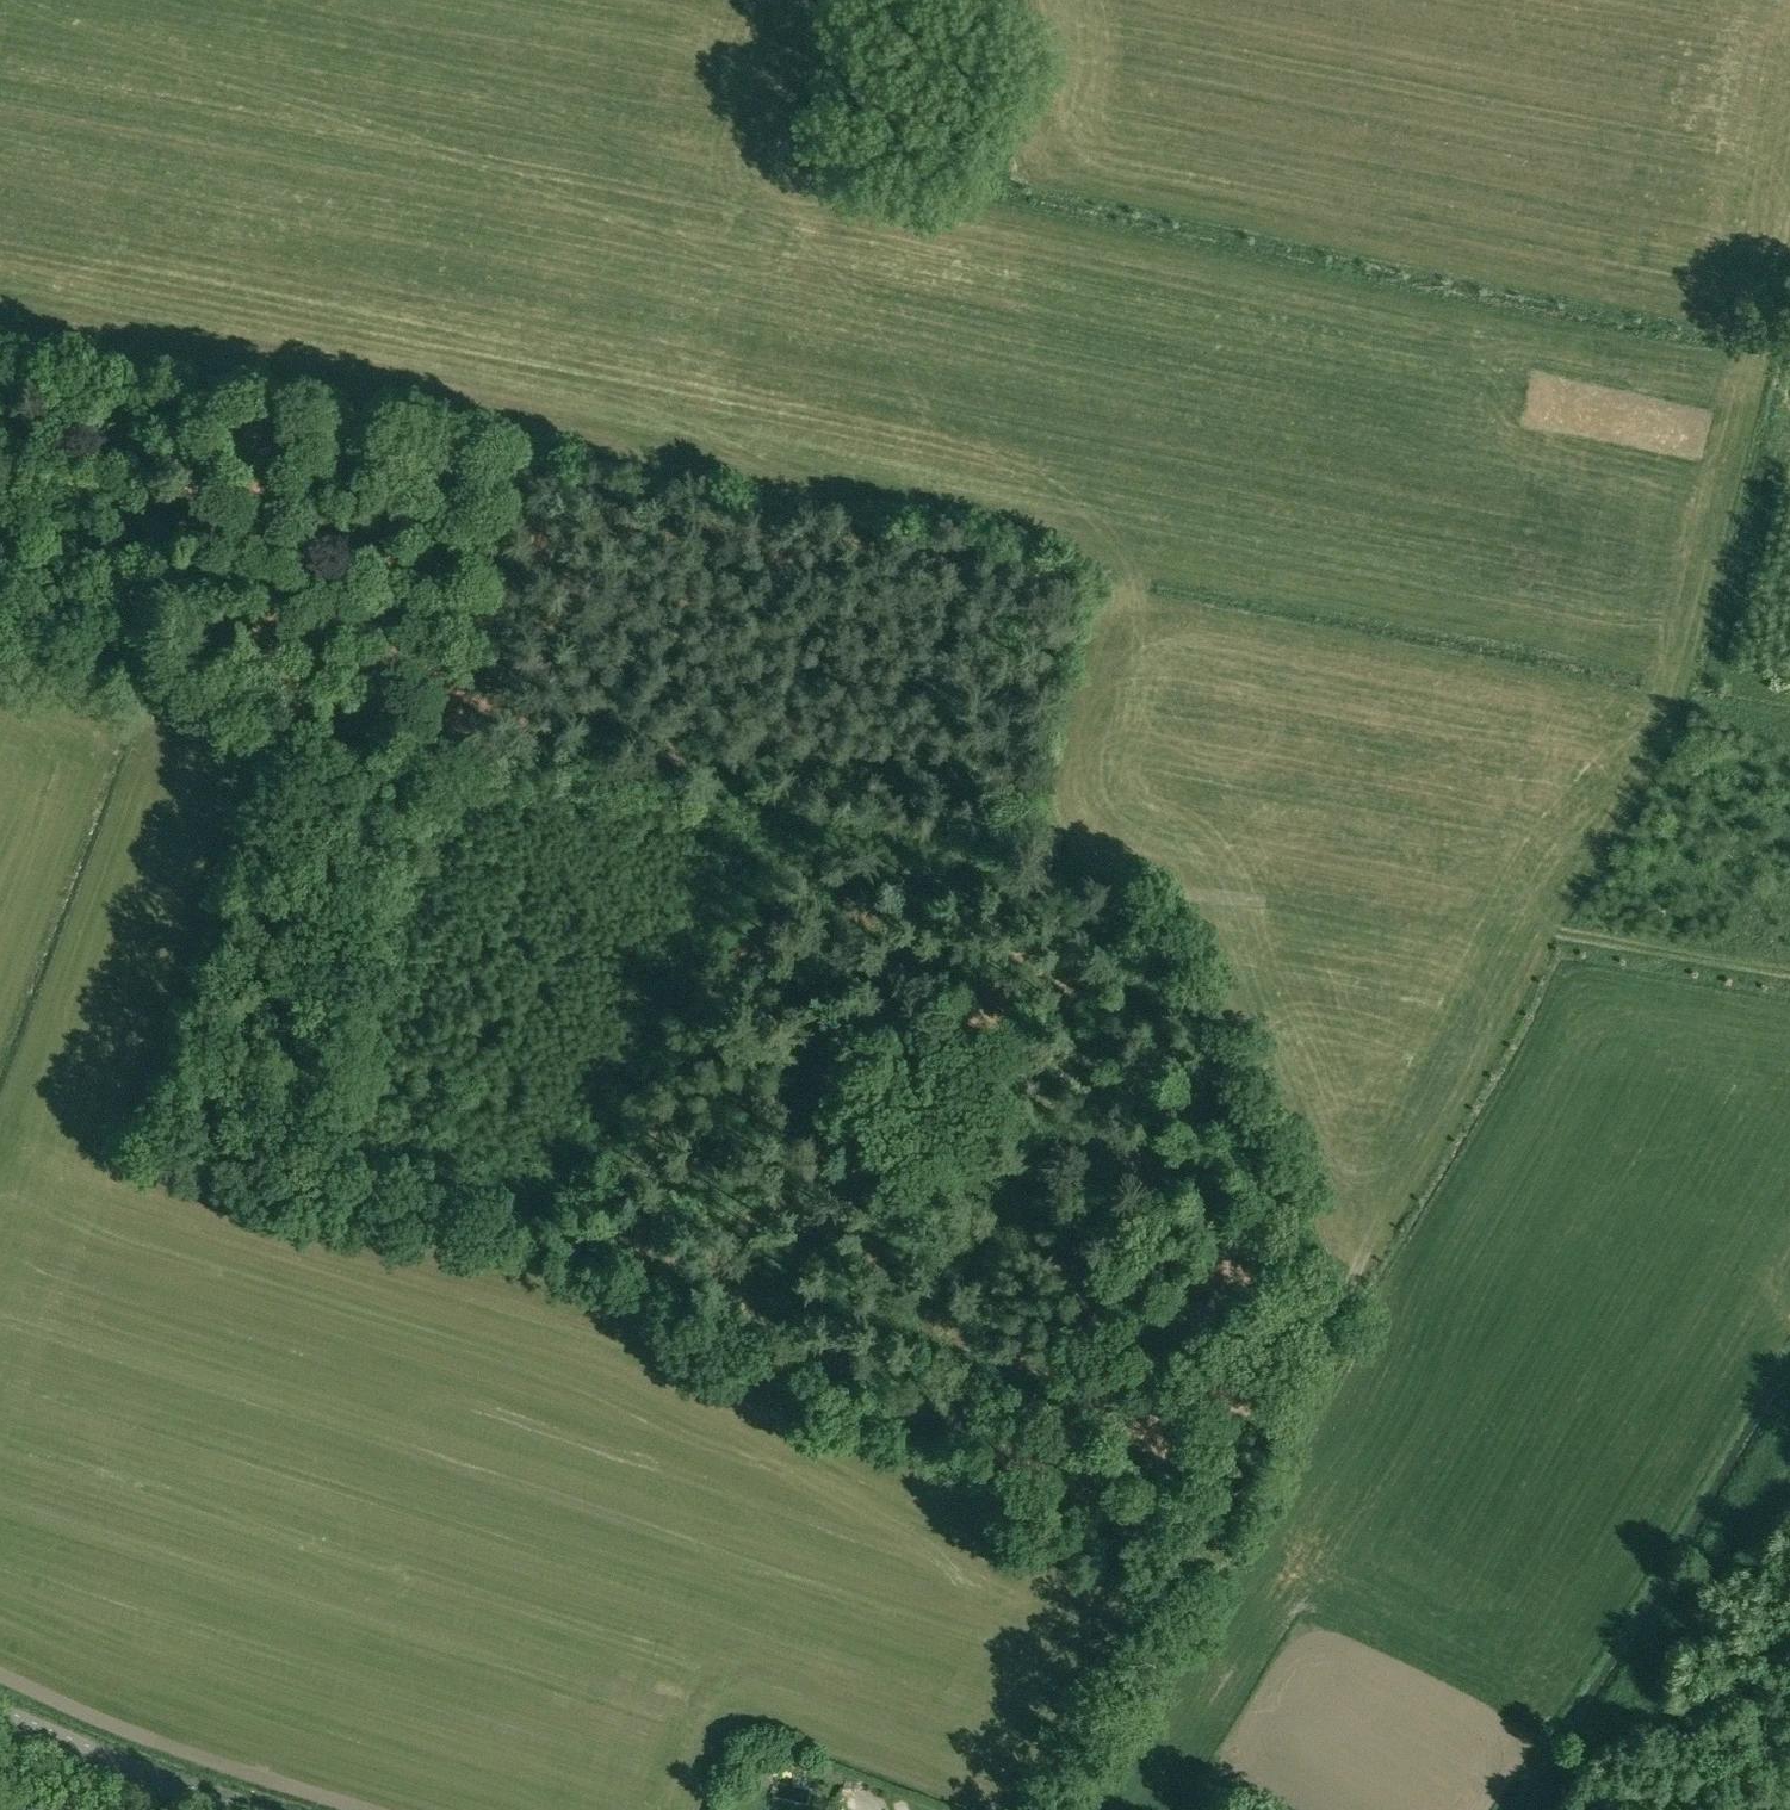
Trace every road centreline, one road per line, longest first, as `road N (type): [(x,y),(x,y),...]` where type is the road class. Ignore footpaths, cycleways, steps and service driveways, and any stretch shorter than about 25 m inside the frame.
road 1 (track): [(1049,1809),(1374,1268)]
road 2 (tertiary): [(242,1809),(0,1713)]

